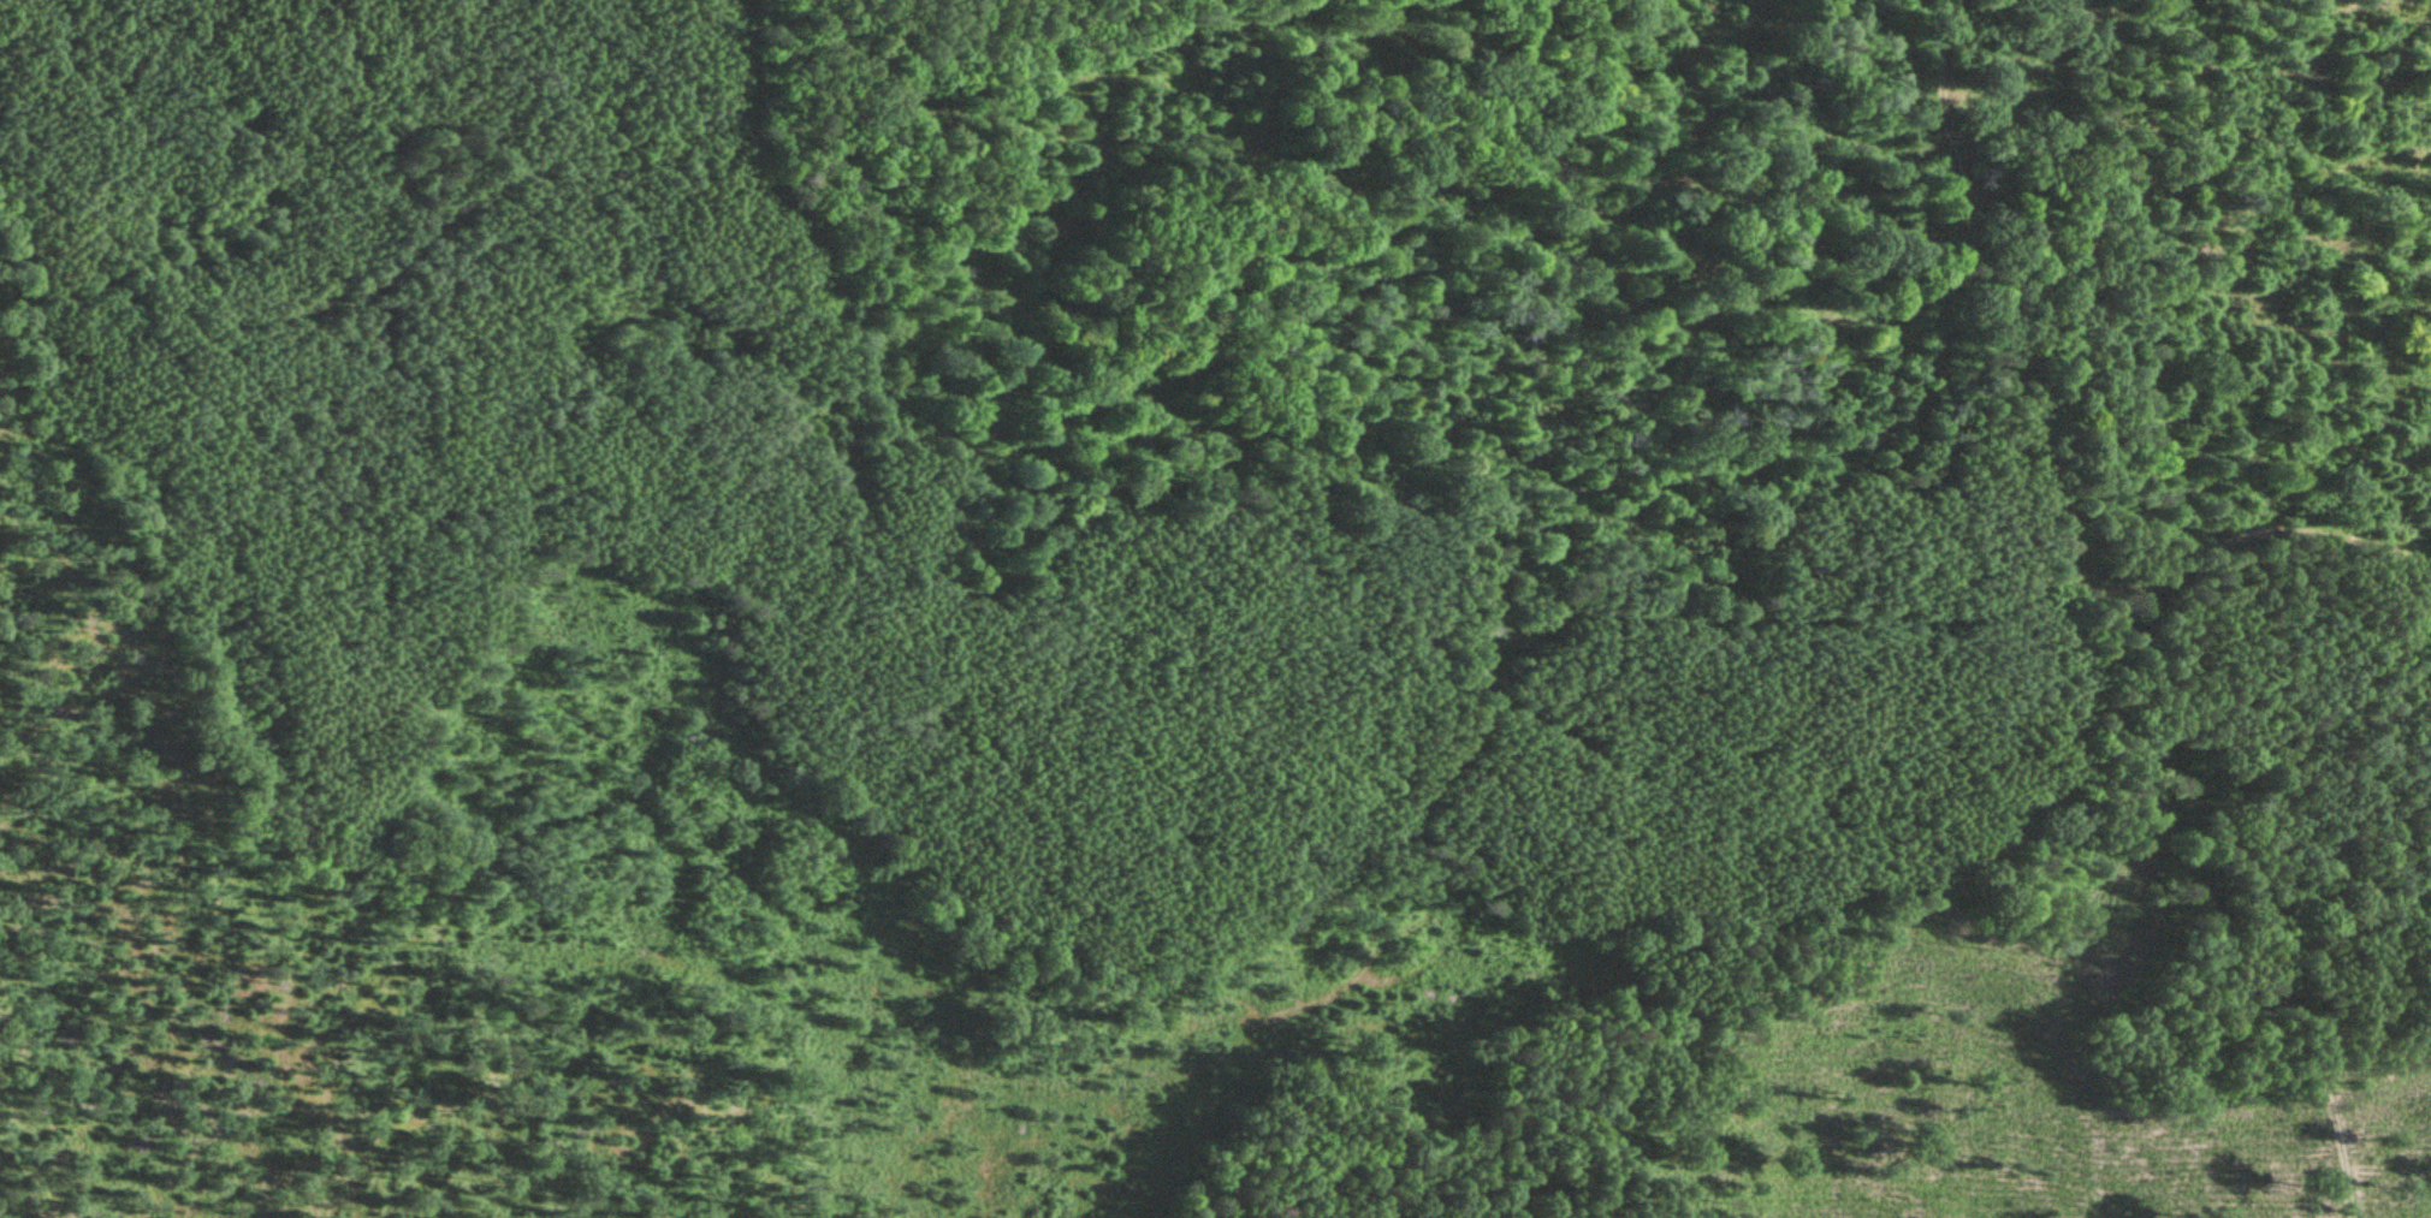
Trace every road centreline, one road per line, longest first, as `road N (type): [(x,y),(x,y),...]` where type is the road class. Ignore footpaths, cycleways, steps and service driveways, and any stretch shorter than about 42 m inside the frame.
road 1 (track): [(2356,1217),(2343,1135),(2297,1015),(2100,587),(2159,589),(2248,529),(2386,549),(2430,567)]
road 2 (track): [(1909,0),(1949,84),(1958,266),(2020,422),(2100,587)]

